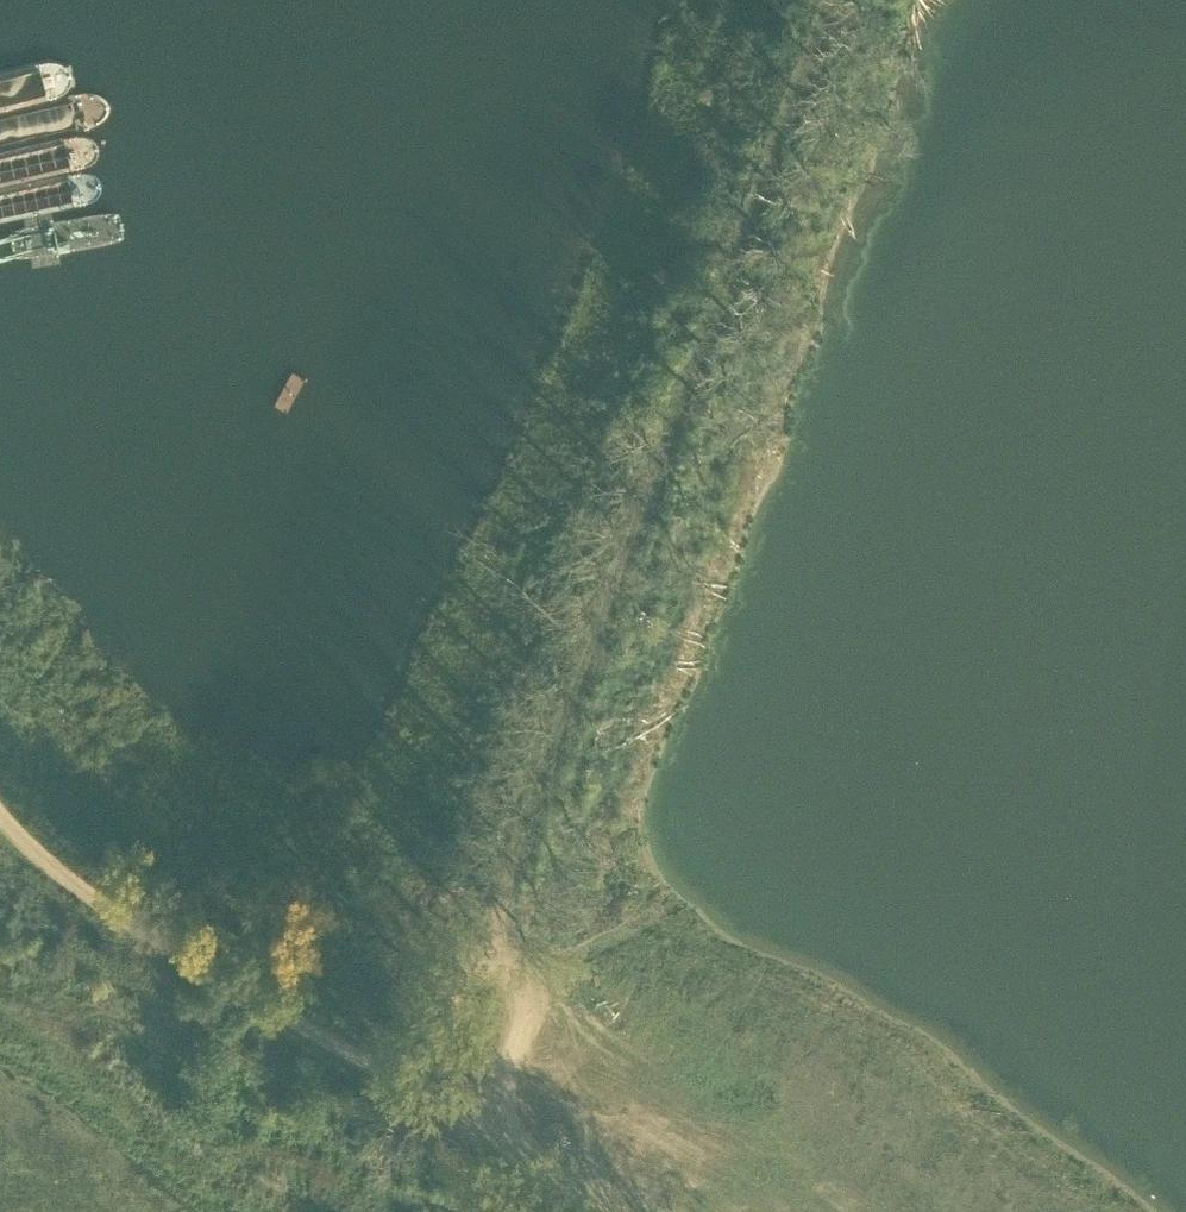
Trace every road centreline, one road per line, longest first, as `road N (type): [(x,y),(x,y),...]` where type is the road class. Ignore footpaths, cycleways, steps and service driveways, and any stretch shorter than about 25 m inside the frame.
road 1 (track): [(0,832),(454,1123),(846,0)]
road 2 (track): [(454,1123),(490,1184),(557,1211)]

